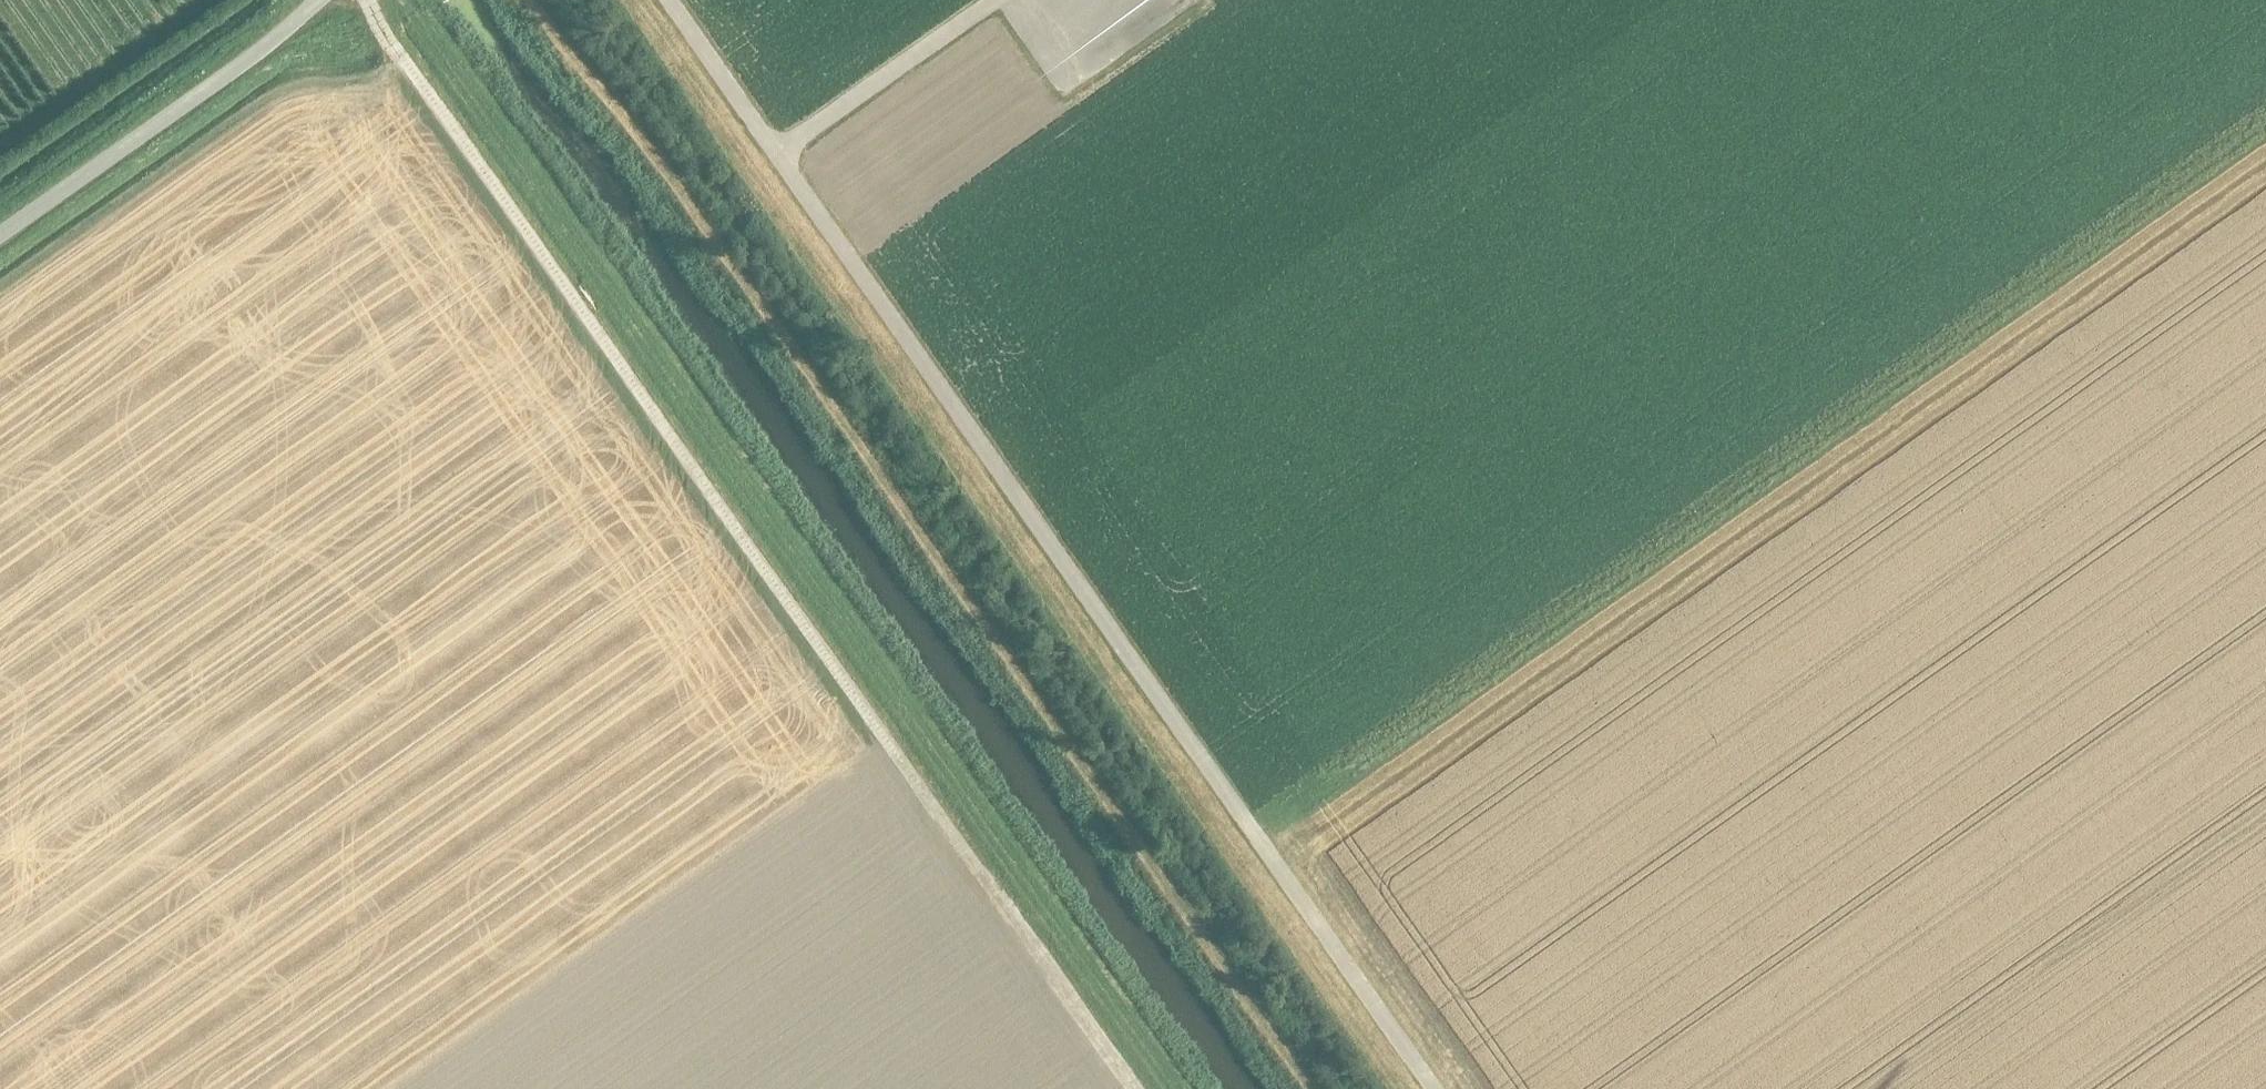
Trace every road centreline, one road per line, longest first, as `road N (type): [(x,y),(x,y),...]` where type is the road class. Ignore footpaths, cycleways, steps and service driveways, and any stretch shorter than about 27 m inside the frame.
road 1 (unclassified): [(0,234),(320,0)]

